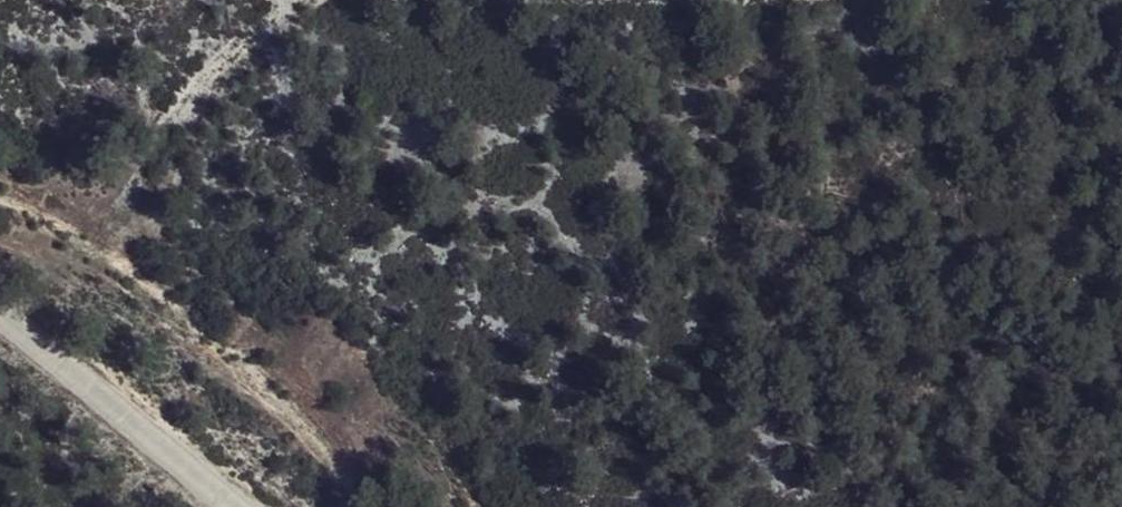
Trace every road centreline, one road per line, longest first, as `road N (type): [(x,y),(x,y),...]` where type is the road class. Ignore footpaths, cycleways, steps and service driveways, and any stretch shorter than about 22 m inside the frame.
road 1 (unclassified): [(232,506),(0,311)]

